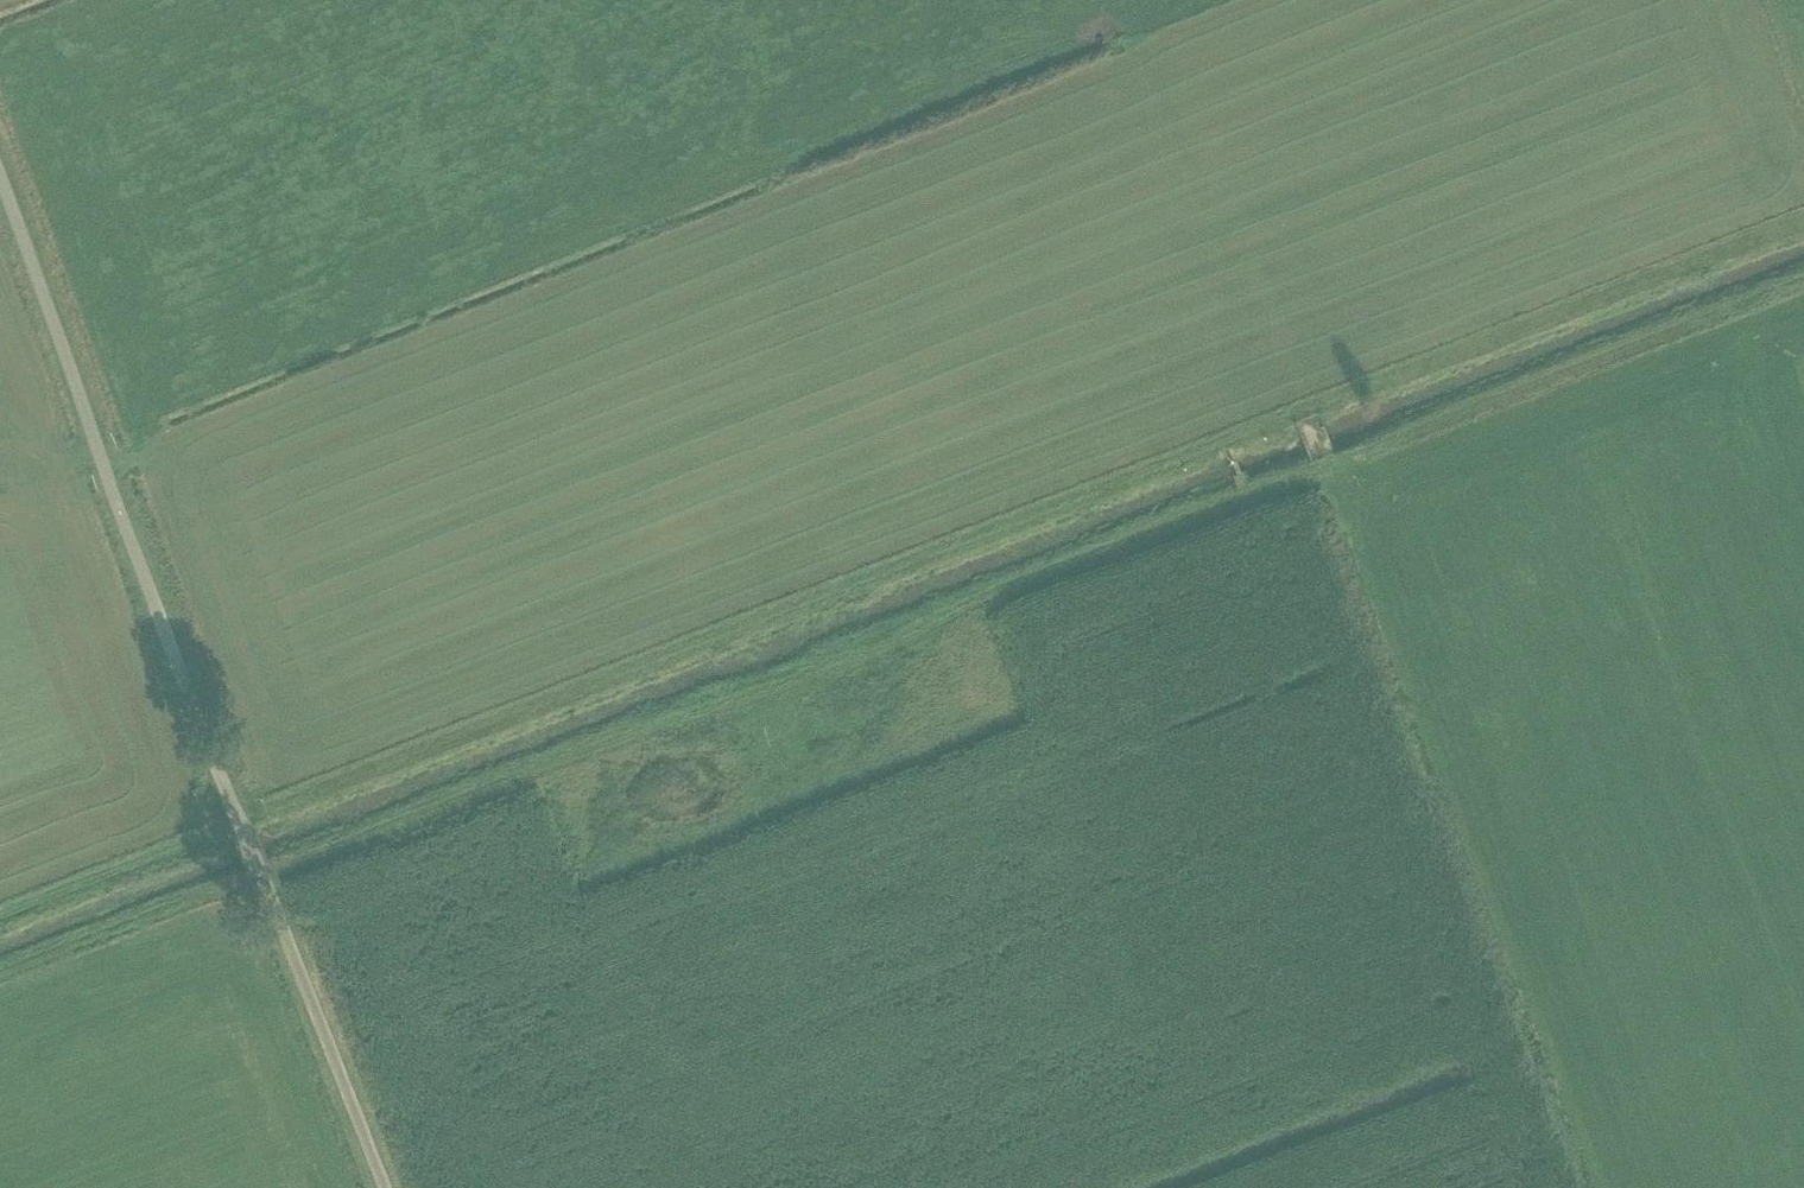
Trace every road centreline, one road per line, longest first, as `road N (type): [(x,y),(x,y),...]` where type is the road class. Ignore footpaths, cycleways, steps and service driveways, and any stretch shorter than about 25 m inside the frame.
road 1 (track): [(381,1187),(0,184)]
road 2 (track): [(0,905),(237,814)]

